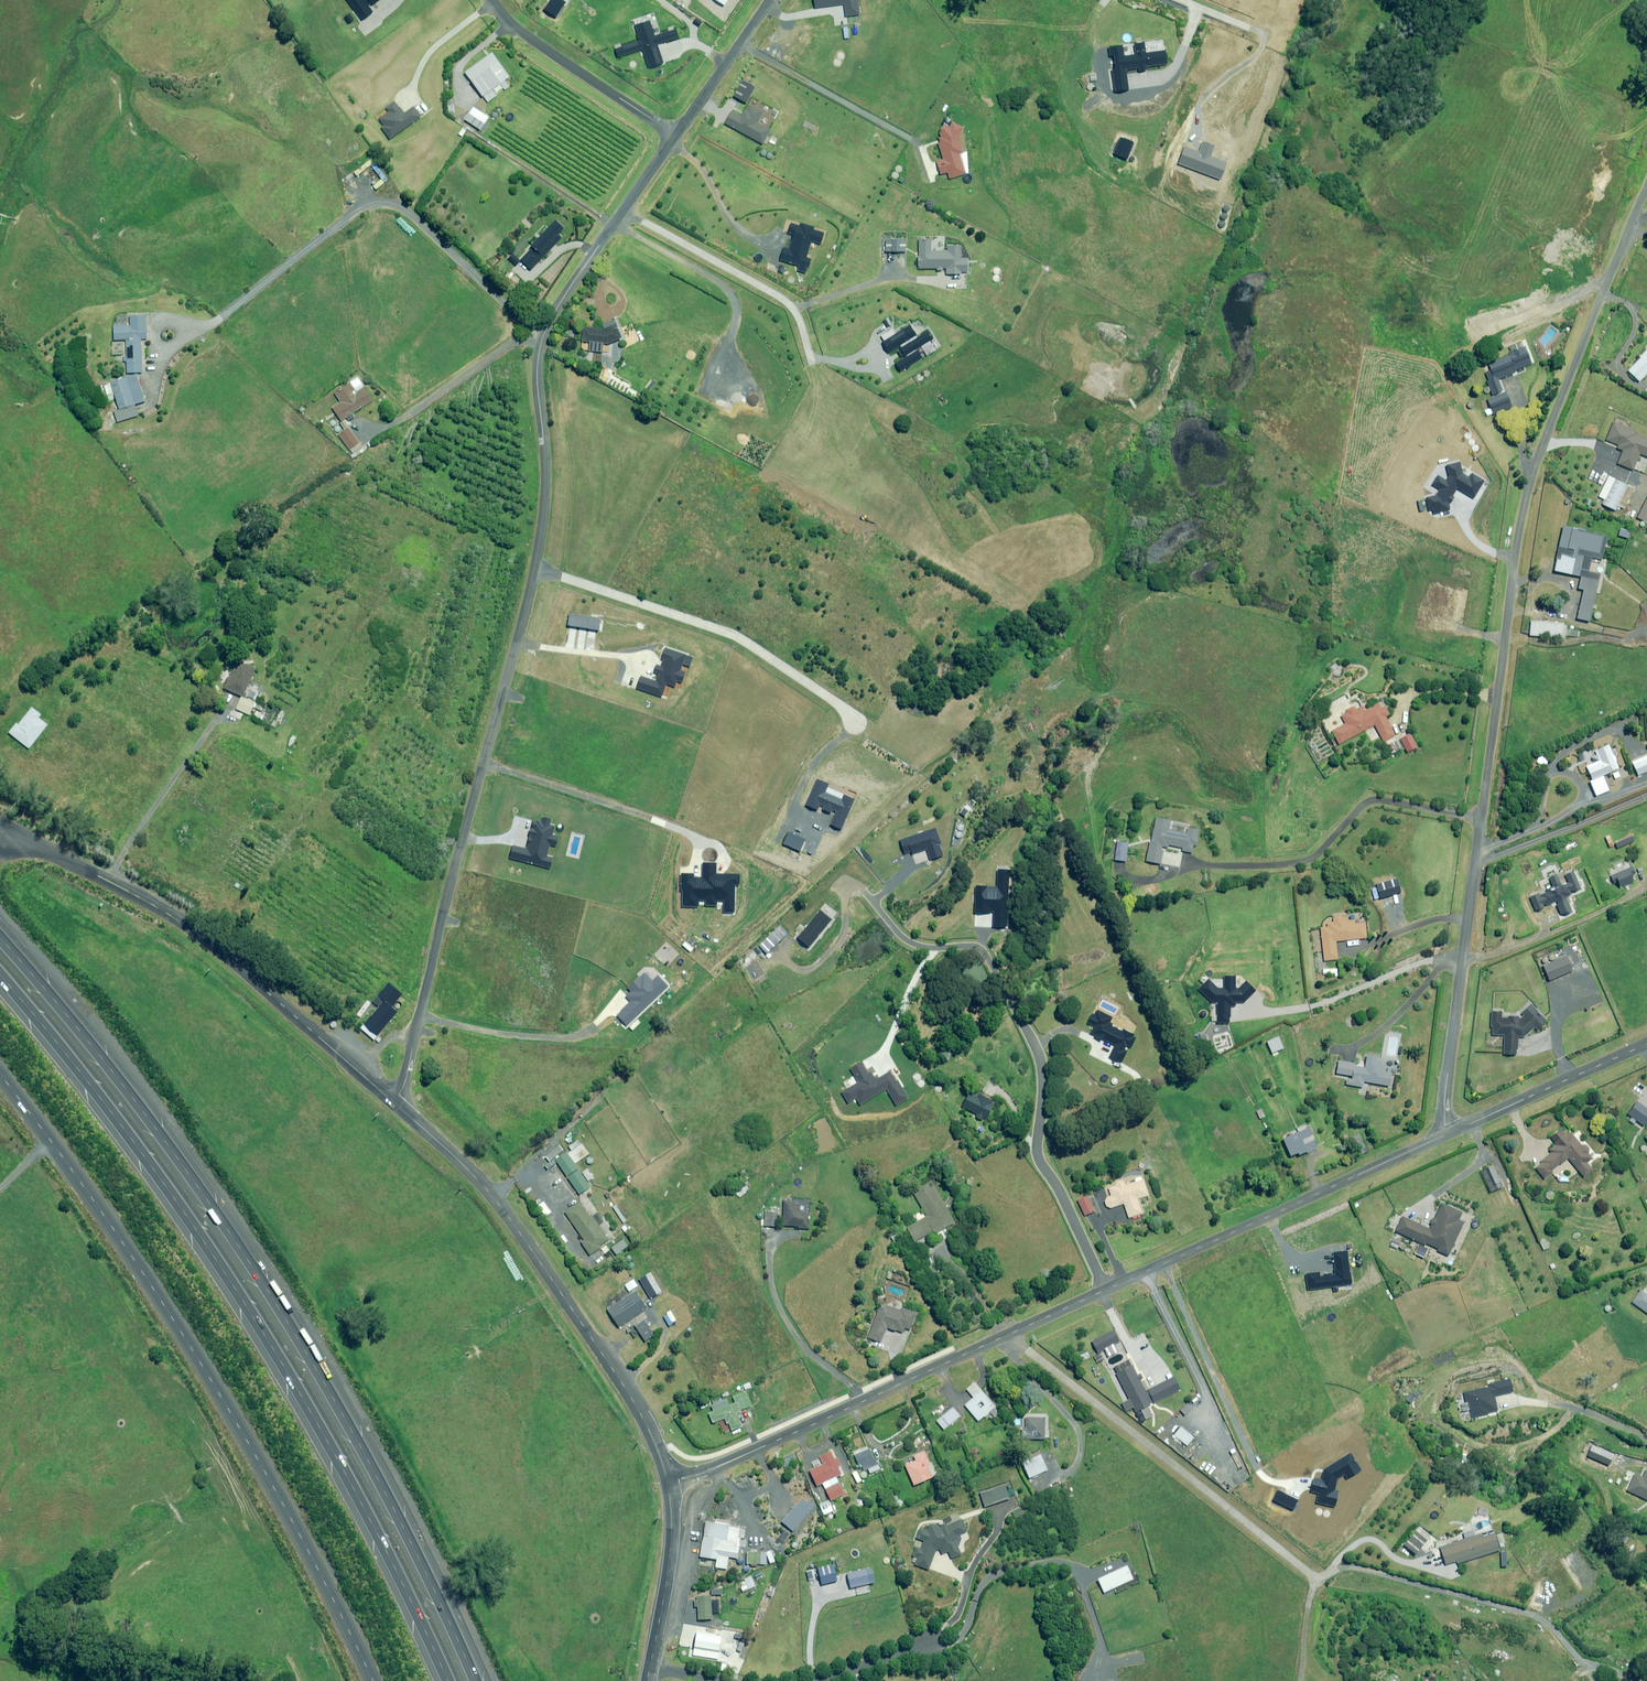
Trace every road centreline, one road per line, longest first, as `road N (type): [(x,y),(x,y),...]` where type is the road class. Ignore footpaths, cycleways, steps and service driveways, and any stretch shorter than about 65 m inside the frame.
road 1 (residential): [(1646,190),(1532,476),(1507,608),(1440,1137)]
road 2 (motorway): [(0,940),(136,1109),(258,1288),(376,1495),(463,1680)]
road 3 (motorway): [(451,1680),(261,1317),(91,1078),(0,969)]
road 4 (unclassified): [(0,1077),(203,1374),(300,1535),(372,1680)]
road 5 (residential): [(393,1101),(407,1075),(535,570)]
road 6 (residential): [(1106,1290),(1041,1154),(1042,1052),(1004,981),(979,947),(923,944),(905,935),(869,892)]
road 7 (unclassified): [(1106,1290),(707,1473),(668,1483)]
road 8 (unclassified): [(393,1101),(230,959),(117,885),(2,835)]
road 9 (unclassified): [(668,1483),(627,1390),(521,1233),(455,1153),(393,1101)]
road 10 (residential): [(535,570),(547,486),(540,347),(623,212)]
road 11 (unclassified): [(1440,1137),(1106,1290)]
road 12 (residential): [(535,570),(740,634),(857,721)]
road 13 (residential): [(623,212),(791,298),(808,361)]
road 14 (residential): [(488,0),(510,30),(676,134)]
road 15 (unclassified): [(1646,1044),(1440,1137)]
road 16 (unclassified): [(651,1667),(672,1531),(668,1483)]
road 17 (residential): [(676,134),(769,0)]

